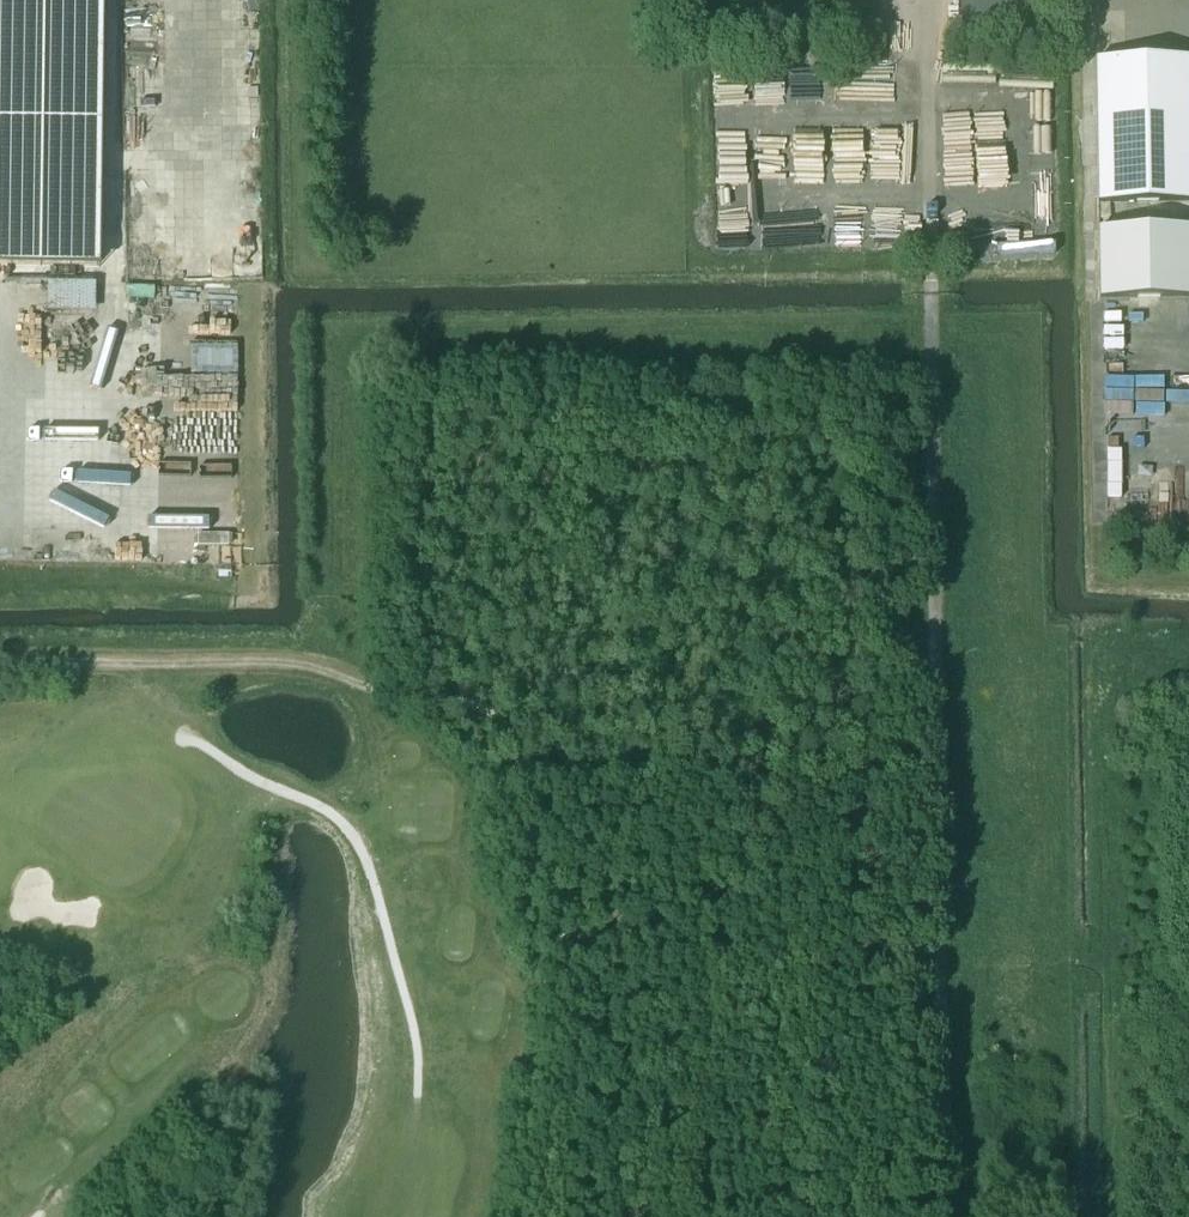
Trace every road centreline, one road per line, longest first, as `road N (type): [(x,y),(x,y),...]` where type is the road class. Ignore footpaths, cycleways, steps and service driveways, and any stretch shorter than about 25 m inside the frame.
road 1 (track): [(954,1216),(930,299)]

